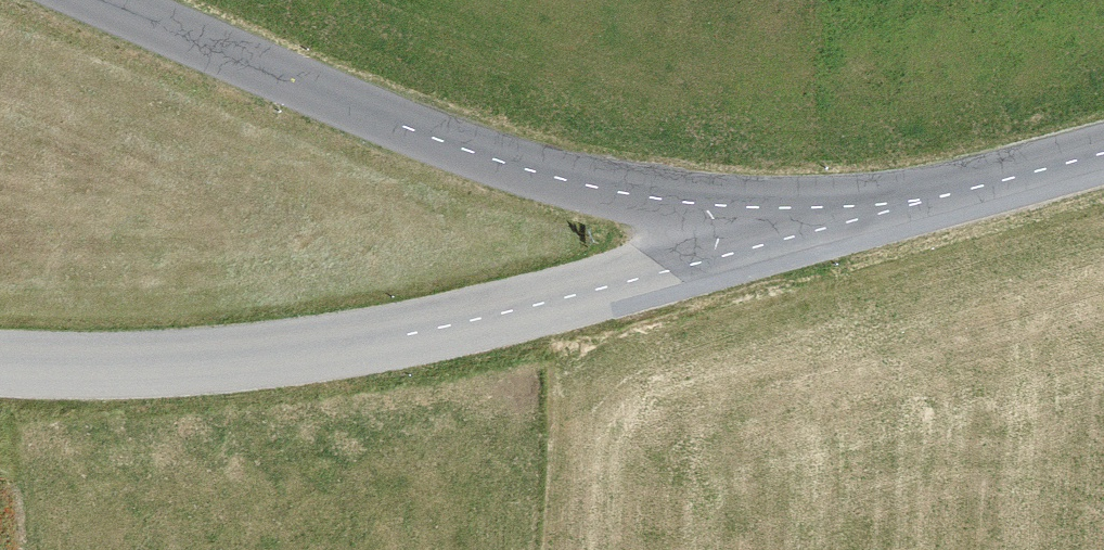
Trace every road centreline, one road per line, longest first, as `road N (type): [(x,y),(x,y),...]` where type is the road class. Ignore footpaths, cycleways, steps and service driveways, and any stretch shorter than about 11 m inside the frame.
road 1 (residential): [(798,216),(713,268),(413,341),(235,364),(0,368)]
road 2 (tertiary): [(798,216),(706,212),(507,173),(79,0)]
road 3 (tertiary): [(1103,166),(914,212),(798,216)]

